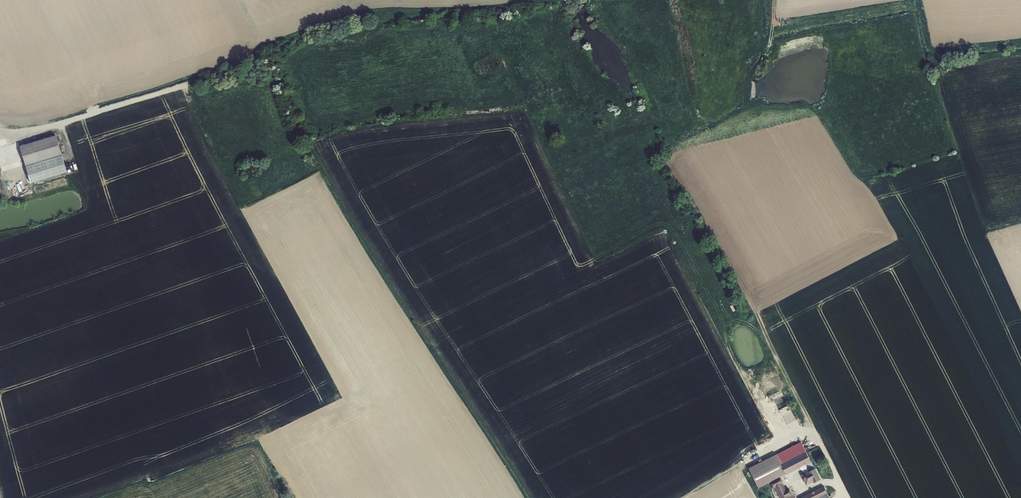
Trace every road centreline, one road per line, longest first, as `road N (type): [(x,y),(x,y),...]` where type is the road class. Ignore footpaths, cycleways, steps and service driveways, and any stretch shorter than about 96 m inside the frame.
road 1 (unclassified): [(848,497),(761,322)]

